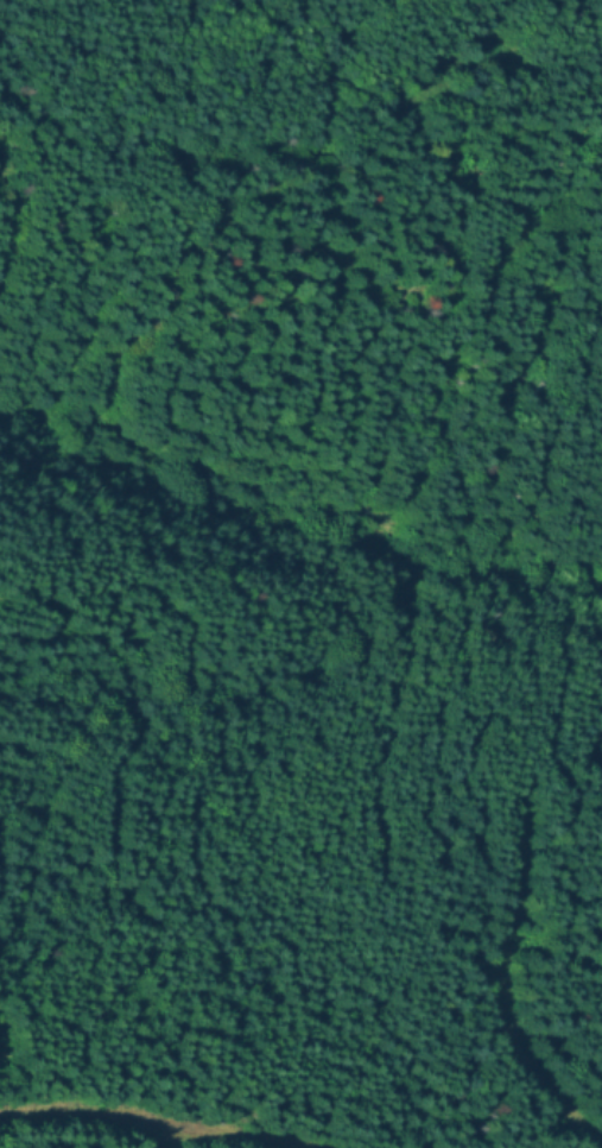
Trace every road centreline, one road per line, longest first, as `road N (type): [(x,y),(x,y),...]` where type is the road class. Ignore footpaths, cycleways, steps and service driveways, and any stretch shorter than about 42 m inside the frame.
road 1 (track): [(594,1147),(506,1039),(495,966),(512,904),(520,791)]
road 2 (track): [(0,1116),(80,1116),(275,1147)]

